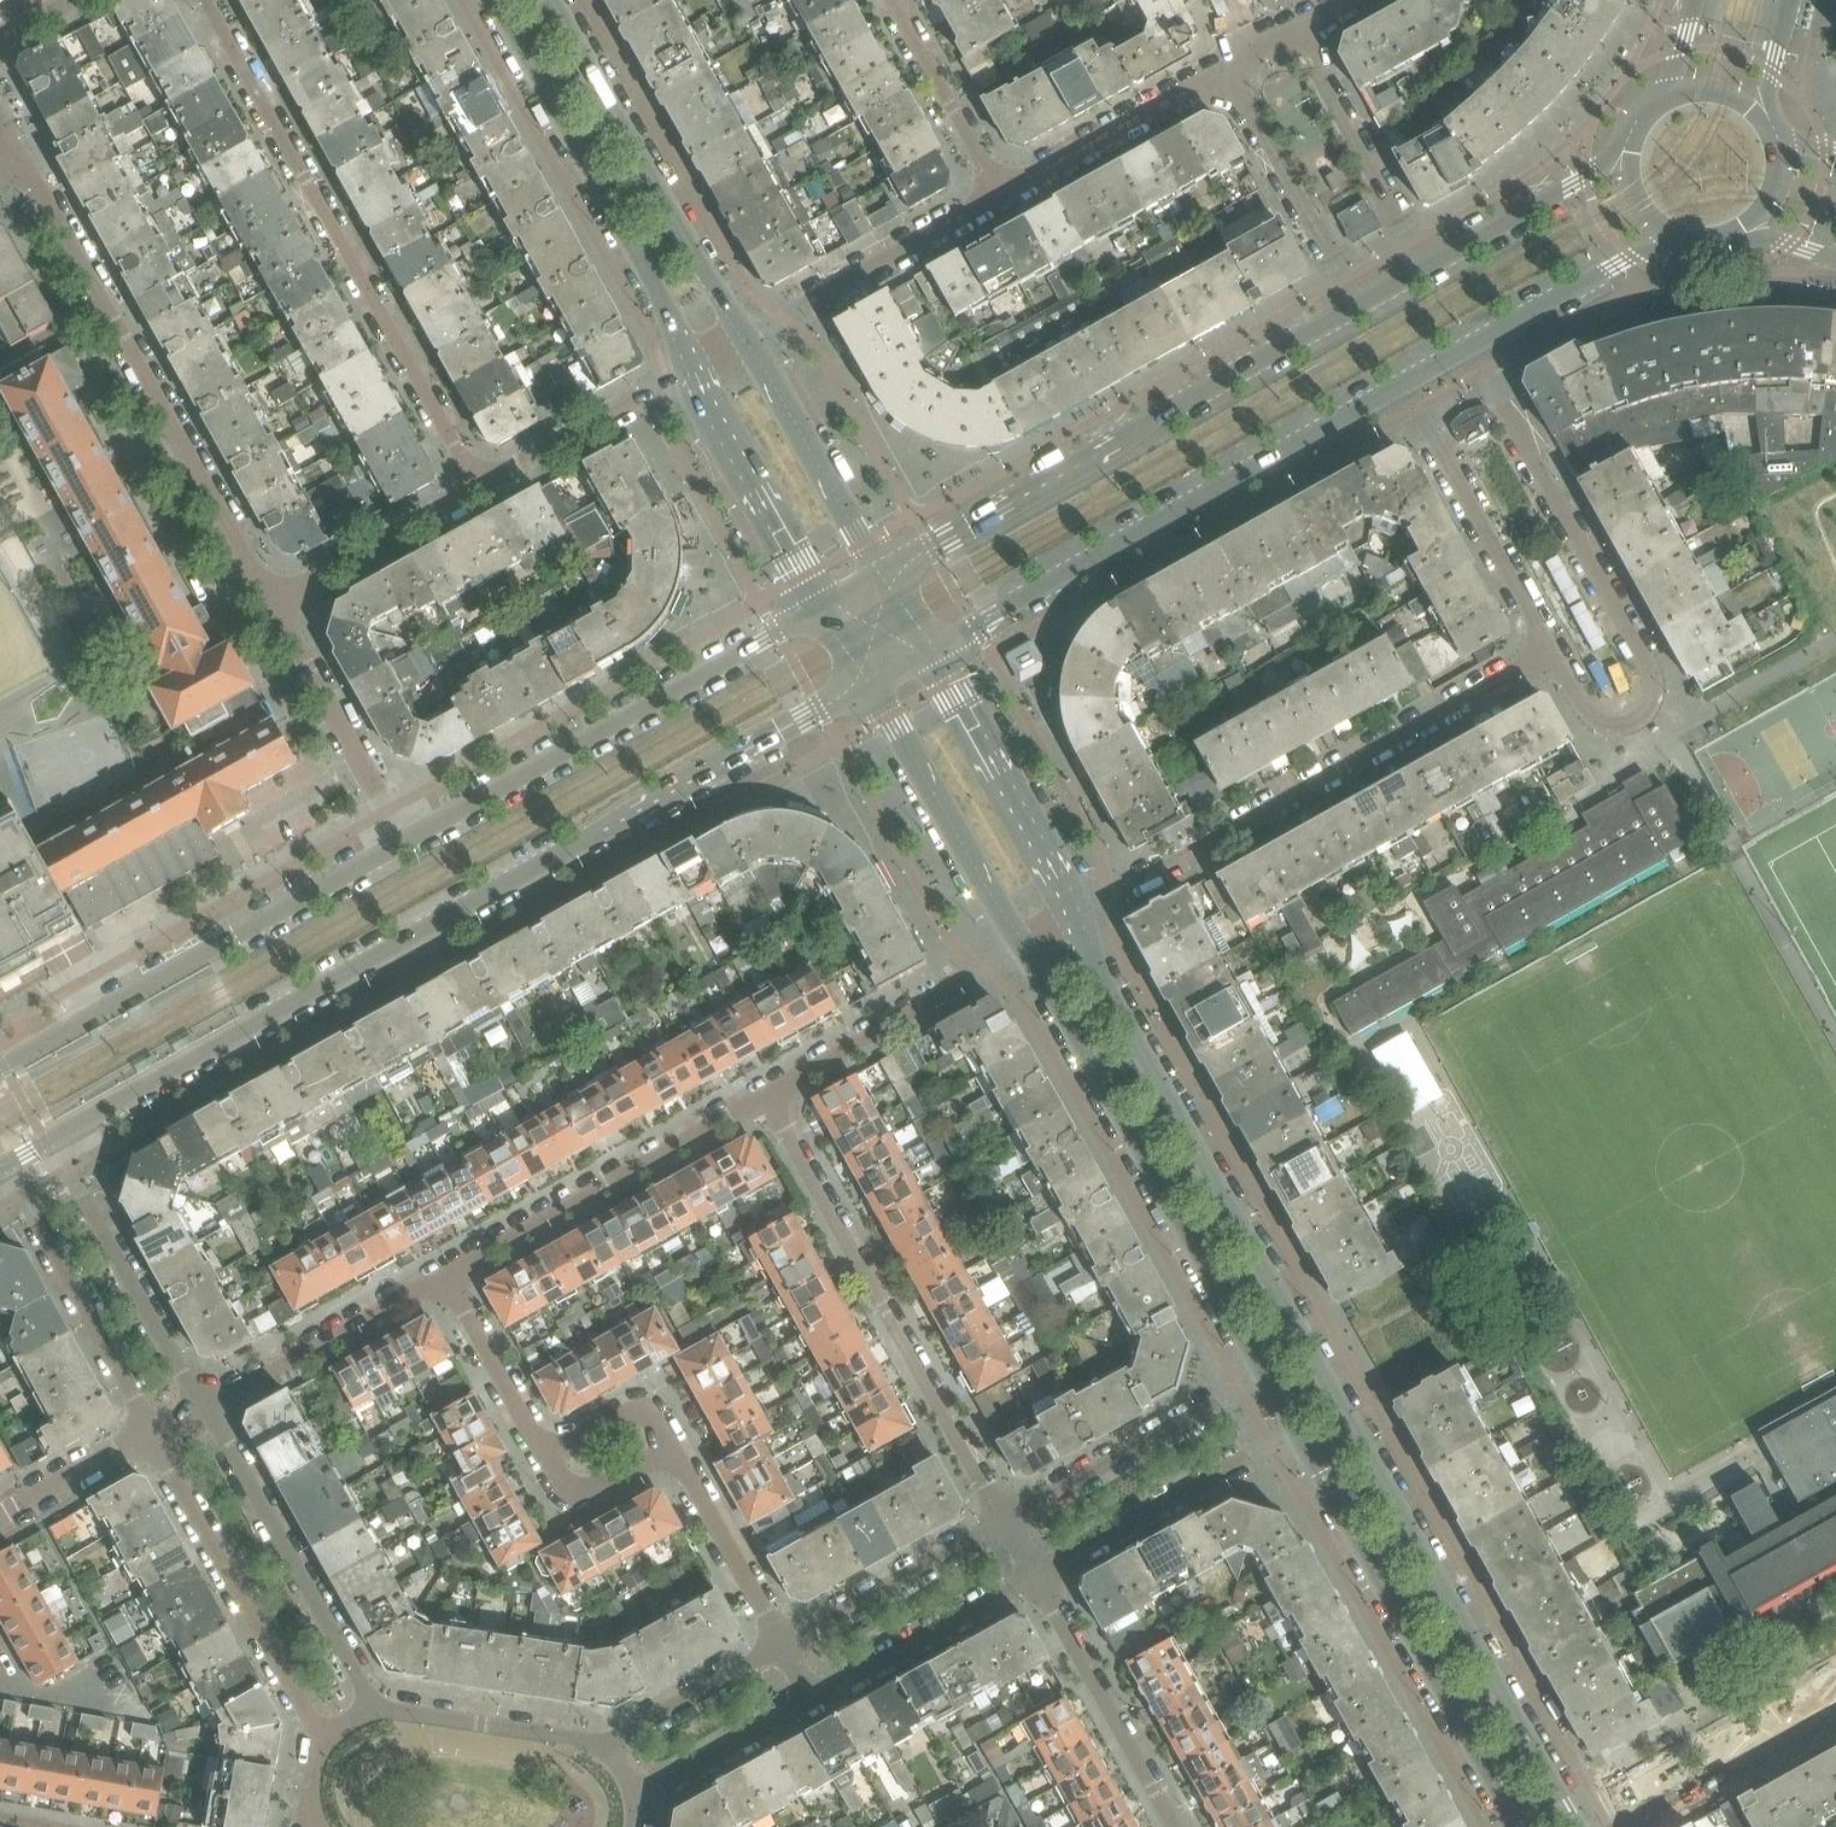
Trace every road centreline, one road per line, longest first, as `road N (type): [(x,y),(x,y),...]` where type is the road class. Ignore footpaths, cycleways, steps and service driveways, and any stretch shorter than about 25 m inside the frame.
road 1 (secondary): [(1579,1826),(1297,1333),(1078,916)]
road 2 (tertiary): [(62,1137),(868,690)]
road 3 (residential): [(204,0),(478,486)]
road 4 (residential): [(1545,651),(1593,720),(1621,729),(1646,714),(1656,691),(1649,663),(1472,351)]
road 5 (tertiary): [(931,655),(1401,391)]
road 6 (tertiary): [(1353,310),(884,572)]
road 7 (residential): [(1545,651),(1078,916)]
road 8 (residential): [(19,154),(270,603)]
road 9 (secondary): [(1020,950),(1262,1376)]
road 10 (residential): [(999,1520),(759,1094)]
road 11 (tertiary): [(821,607),(403,841)]
road 12 (tertiary): [(403,841),(0,1067)]
road 13 (secondary): [(1294,1431),(1517,1826)]
road 14 (secondary): [(494,0),(698,364)]
road 15 (secondary): [(743,341),(552,0)]
road 16 (residential): [(759,1094),(443,1270)]
road 17 (residential): [(371,1710),(201,1405)]
road 18 (residential): [(149,1433),(317,1739)]
road 19 (residential): [(201,1405),(68,1169),(62,1137)]
road 20 (secondary): [(868,690),(1020,950)]
road 21 (residential): [(1031,1577),(1294,1431)]
road 22 (residential): [(4,1170),(149,1433)]
road 23 (residential): [(1262,1376),(999,1520)]
road 24 (secondary): [(1078,916),(931,655)]
road 25 (residential): [(1020,950),(759,1094)]
road 26 (residential): [(1401,391),(1545,651)]
road 27 (residential): [(743,341),(999,196)]
road 28 (residential): [(1172,1826),(1031,1577)]
road 29 (residential): [(443,1270),(201,1405)]
road 30 (residential): [(1225,69),(1353,310)]
road 31 (residential): [(270,603),(403,841)]
road 32 (secondary): [(698,364),(821,607)]
road 33 (residential): [(1427,268),(1294,32)]
road 34 (secondary): [(884,572),(743,341)]
road 35 (residential): [(999,196),(1225,69)]
road 36 (residential): [(478,486),(698,364)]
road 37 (residential): [(999,1520),(781,1643)]
road 38 (residential): [(813,1699),(1031,1577)]
road 39 (residential): [(270,603),(478,486)]
road 40 (residential): [(1627,1826),(1835,1710)]
road 41 (tertiary): [(1632,152),(1427,268)]
road 42 (residential): [(601,1745),(371,1710)]
road 43 (tertiary): [(1472,351),(1671,231)]
road 44 (residential): [(888,0),(999,196)]
road 45 (residential): [(671,1450),(781,1643)]
road 46 (residential): [(443,1270),(546,1450)]
road 47 (residential): [(781,1643),(601,1745)]
road 48 (residential): [(636,1802),(813,1699)]
road 49 (residential): [(149,1433),(0,1515)]
road 50 (residential): [(546,1450),(566,1487),(591,1496),(671,1450)]
road 51 (residential): [(546,1450),(627,1408),(649,1412),(671,1450)]
road 52 (residential): [(122,1667),(104,1693),(60,1702),(0,1692)]
road 53 (tertiary): [(1760,120),(1790,0)]

